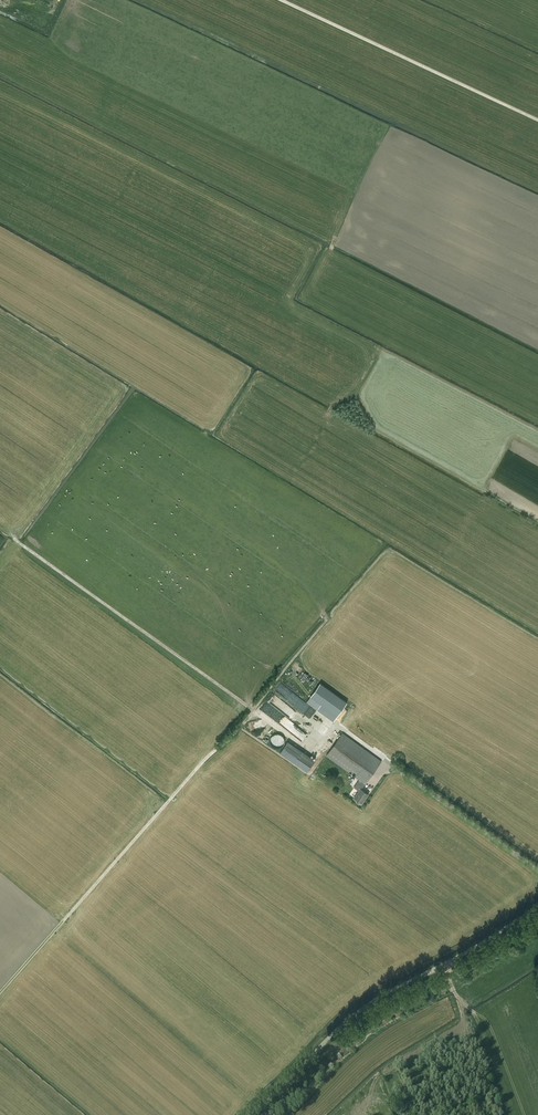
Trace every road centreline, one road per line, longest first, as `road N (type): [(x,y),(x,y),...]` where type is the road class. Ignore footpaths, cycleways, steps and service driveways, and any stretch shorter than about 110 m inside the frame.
road 1 (unclassified): [(255,1114),(347,1015),(537,904)]
road 2 (track): [(514,1114),(479,1026),(442,965)]

